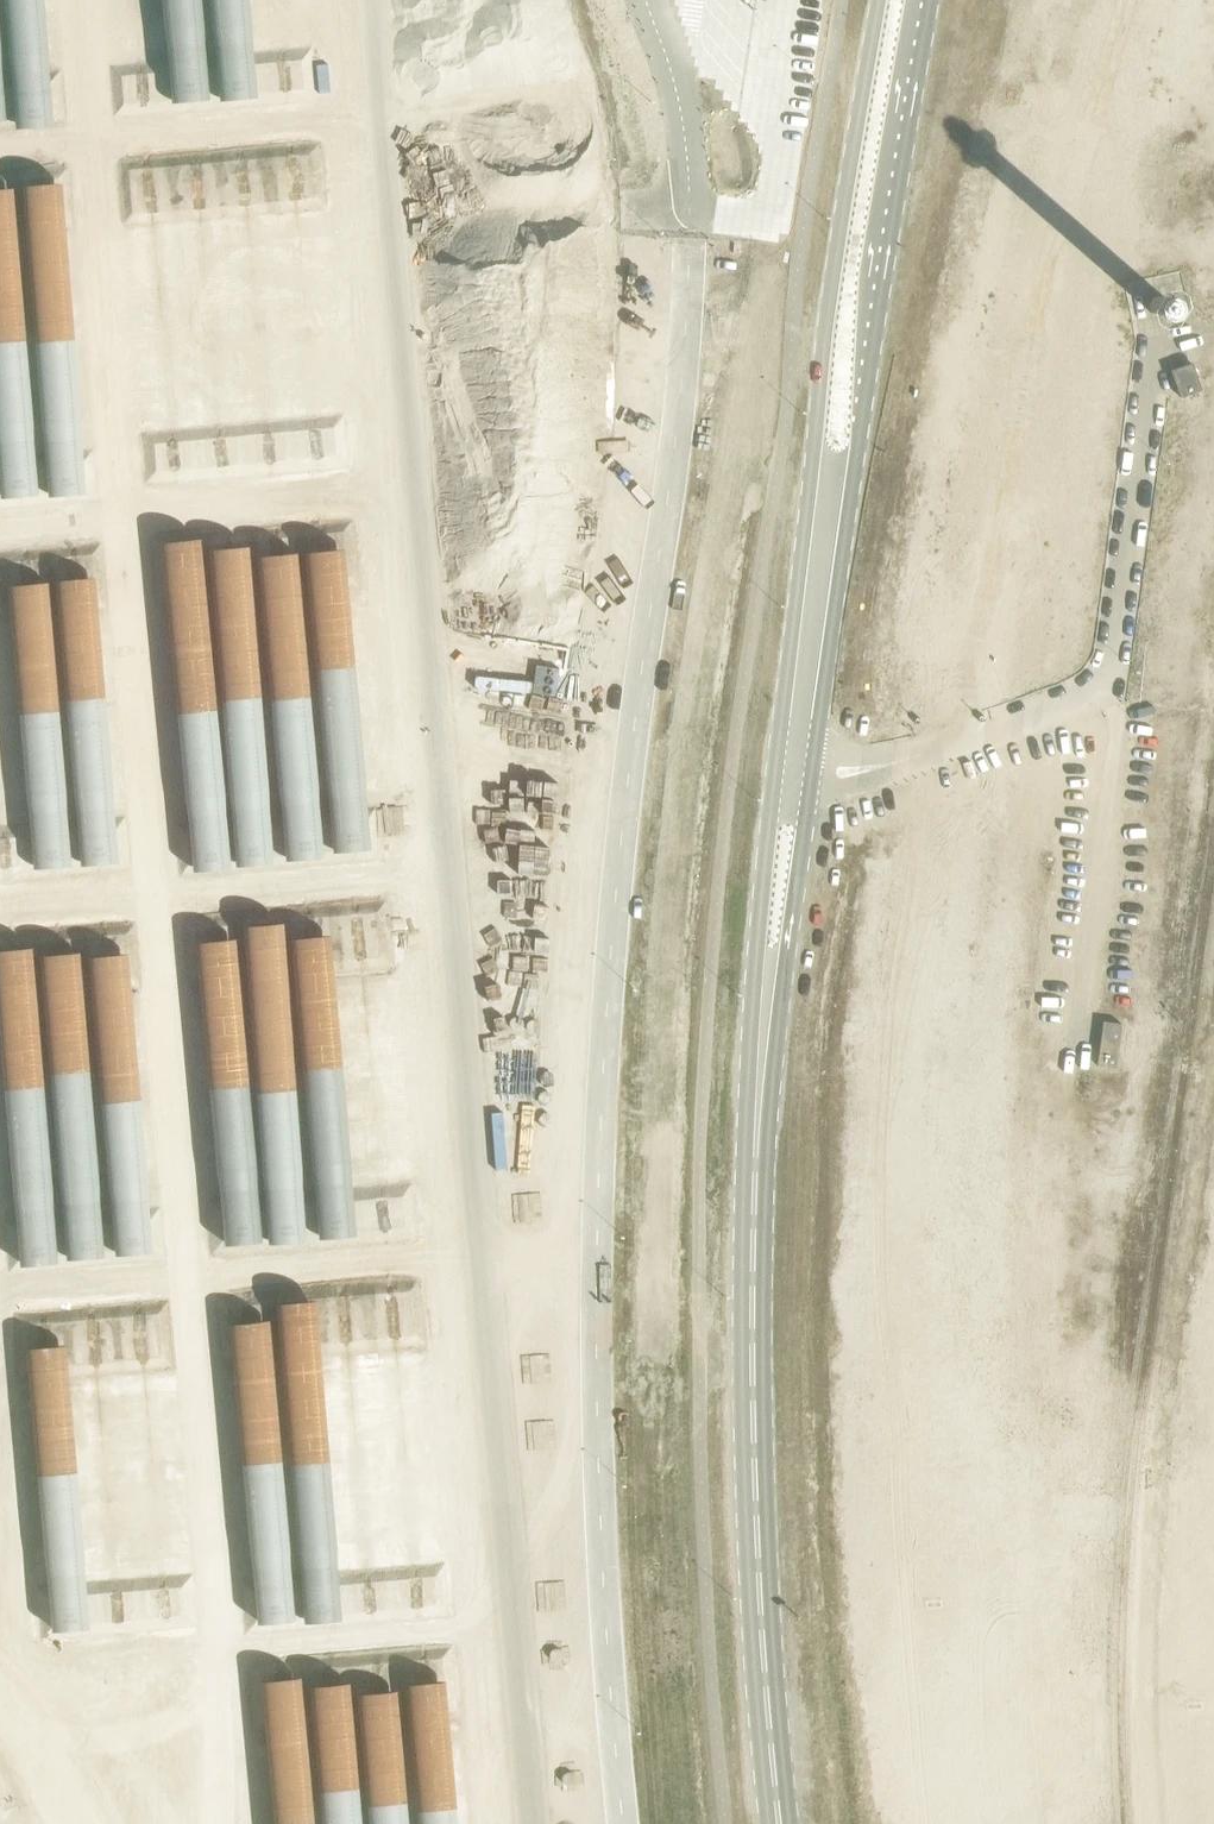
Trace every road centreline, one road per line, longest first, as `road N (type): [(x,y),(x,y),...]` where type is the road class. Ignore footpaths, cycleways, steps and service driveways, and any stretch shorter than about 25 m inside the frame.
road 1 (secondary): [(778,1823),(762,1661),(752,1245),(776,895),(825,523)]
road 2 (secondary): [(825,523),(857,445),(930,0)]
road 3 (secondary): [(878,0),(834,255),(817,428),(825,523)]
road 4 (unclassified): [(645,0),(681,117),(688,214)]

